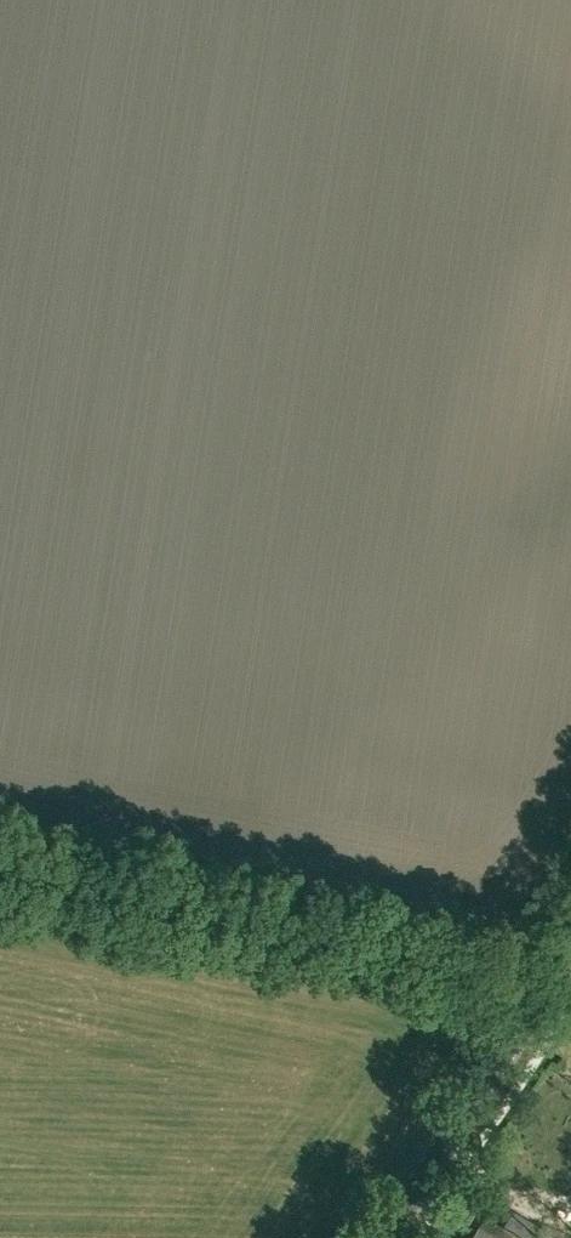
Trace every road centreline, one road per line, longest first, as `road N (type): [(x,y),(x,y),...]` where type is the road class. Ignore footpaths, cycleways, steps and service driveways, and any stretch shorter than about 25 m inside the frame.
road 1 (tertiary): [(383,1237),(570,954)]

